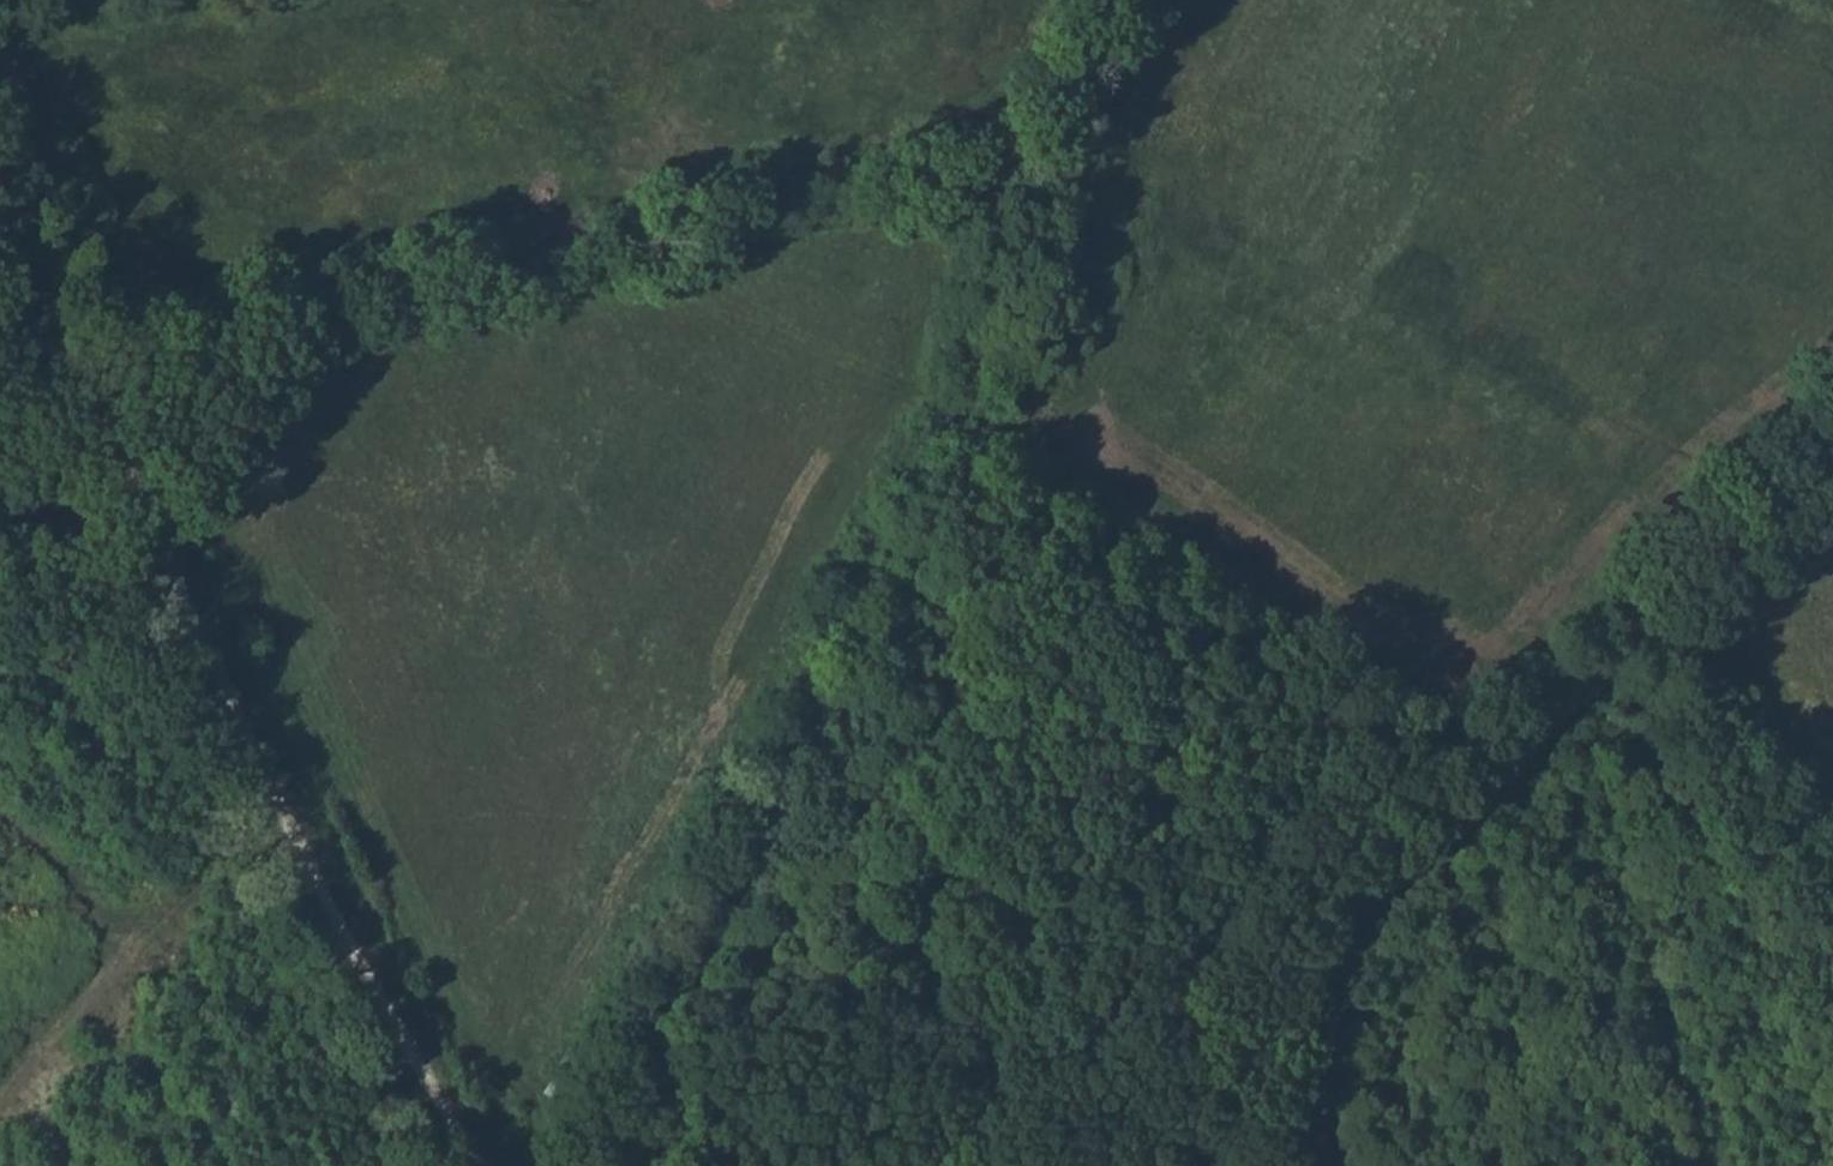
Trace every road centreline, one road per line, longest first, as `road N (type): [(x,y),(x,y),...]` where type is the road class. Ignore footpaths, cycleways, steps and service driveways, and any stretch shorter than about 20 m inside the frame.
road 1 (track): [(1029,1165),(1309,956),(1470,808),(1832,432)]
road 2 (track): [(0,282),(91,432),(284,819),(471,1165)]
road 3 (track): [(0,1093),(224,854),(284,819)]

